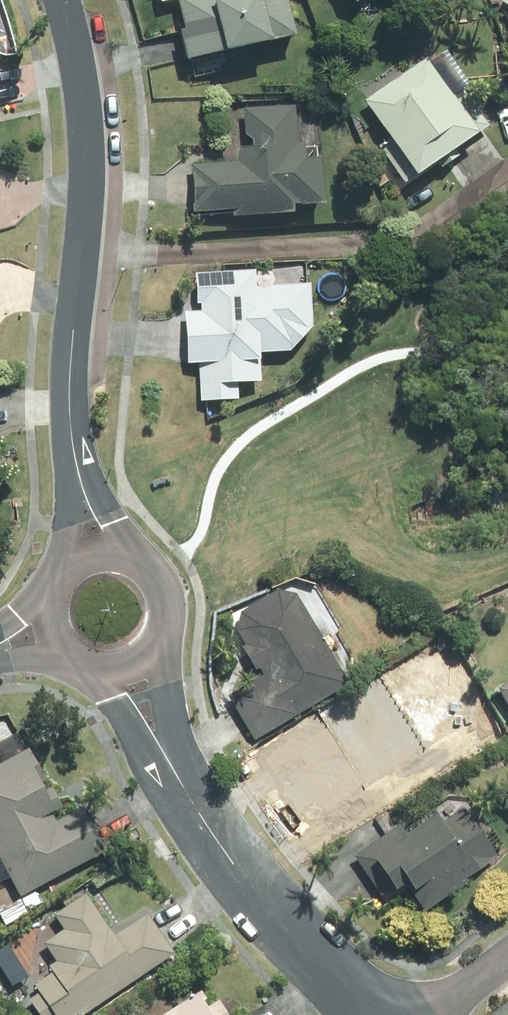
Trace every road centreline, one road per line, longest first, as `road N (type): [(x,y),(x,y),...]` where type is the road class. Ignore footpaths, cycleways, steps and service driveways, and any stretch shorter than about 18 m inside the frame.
road 1 (residential): [(60,0),(84,126),(67,405),(102,554)]
road 2 (residential): [(121,660),(156,740),(222,850),(314,975),(366,1014)]
road 3 (residential): [(102,554),(138,562),(161,592),(158,631),(121,660)]
road 4 (residential): [(507,955),(395,1014)]

